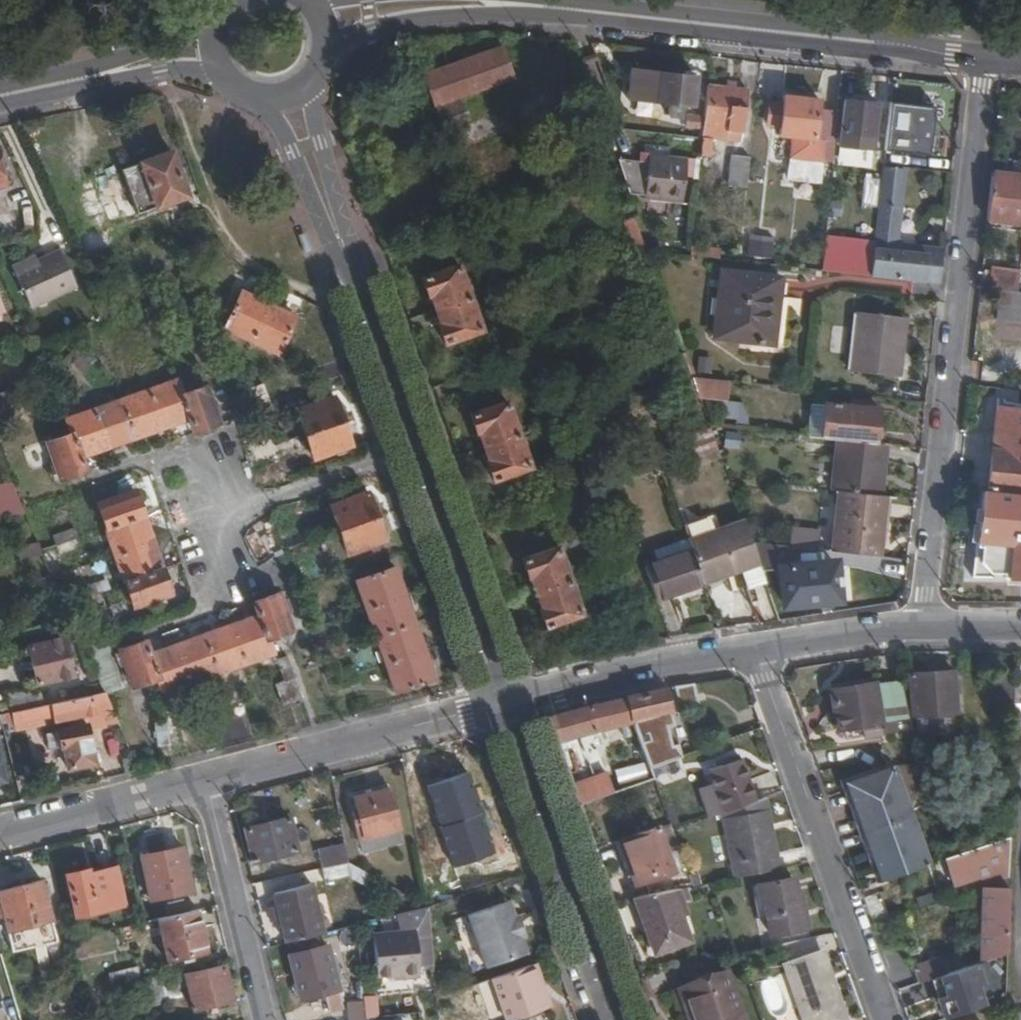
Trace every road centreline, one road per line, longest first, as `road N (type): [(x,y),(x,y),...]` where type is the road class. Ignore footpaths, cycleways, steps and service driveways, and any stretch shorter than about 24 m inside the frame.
road 1 (residential): [(923,628),(987,60)]
road 2 (secondary): [(568,10),(987,60)]
road 3 (residential): [(884,1019),(756,647)]
road 4 (residential): [(613,1019),(501,704)]
road 5 (tertiary): [(501,704),(204,778)]
road 6 (residential): [(501,704),(414,446)]
road 7 (tertiary): [(501,704),(756,647)]
road 8 (residential): [(204,778),(266,1019)]
road 9 (secondary): [(330,56),(347,40),(397,23),(568,10)]
road 10 (tertiary): [(204,778),(0,832)]
road 11 (residential): [(414,446),(217,517)]
road 12 (unclassified): [(263,102),(353,278)]
road 13 (unclassified): [(353,278),(312,86)]
road 14 (residential): [(414,446),(353,278)]
road 15 (tertiary): [(756,647),(923,628)]
road 16 (residential): [(217,517),(232,609),(161,632)]
road 17 (residential): [(105,464),(175,440),(217,517)]
road 18 (secondary): [(216,23),(80,79)]
road 19 (secondary): [(80,79),(183,69),(224,79)]

